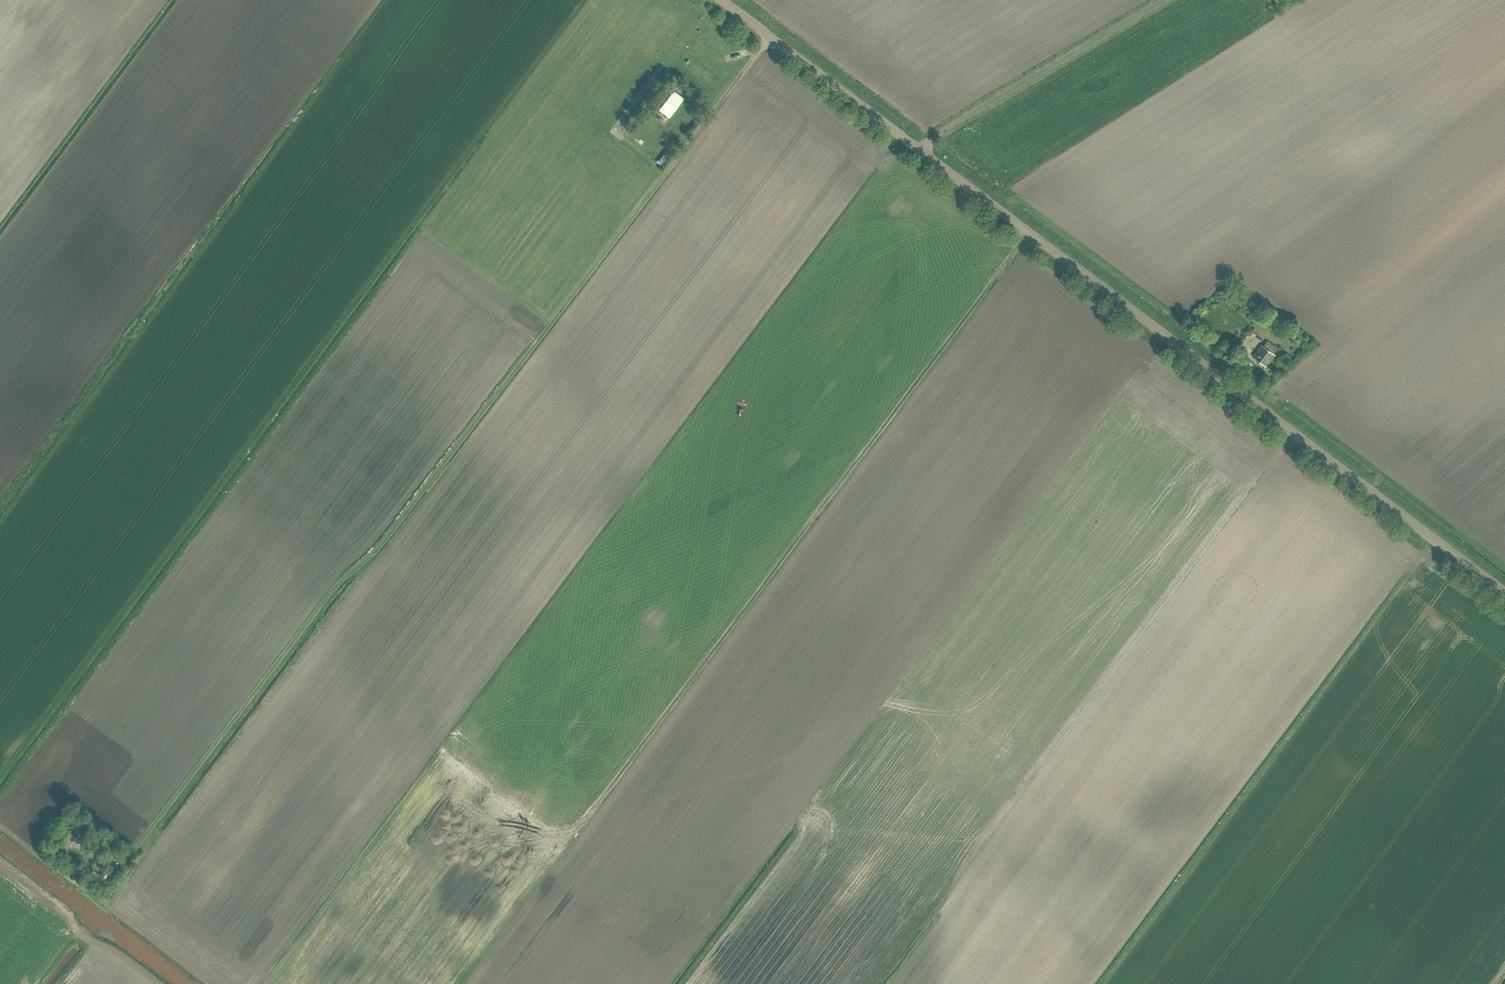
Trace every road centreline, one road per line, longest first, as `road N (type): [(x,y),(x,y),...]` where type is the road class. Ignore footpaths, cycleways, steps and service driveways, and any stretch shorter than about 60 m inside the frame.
road 1 (track): [(770,38),(135,851)]
road 2 (unclassified): [(1504,593),(721,0)]

